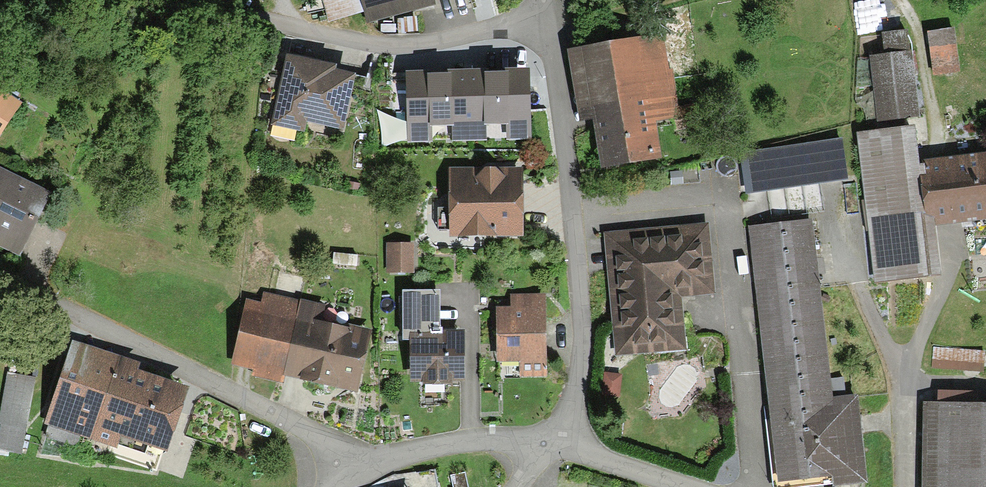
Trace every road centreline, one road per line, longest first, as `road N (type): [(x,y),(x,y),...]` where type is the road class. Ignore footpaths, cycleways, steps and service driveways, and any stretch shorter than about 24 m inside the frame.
road 1 (residential): [(556,438),(577,362),(575,278),(540,0)]
road 2 (residential): [(0,276),(376,461)]
road 3 (track): [(168,0),(306,39),(443,35),(543,15)]
road 4 (residential): [(376,461),(455,441),(556,438)]
road 5 (track): [(897,0),(920,39),(938,146)]
road 6 (residential): [(699,486),(556,438)]
road 7 (track): [(0,25),(143,0)]

